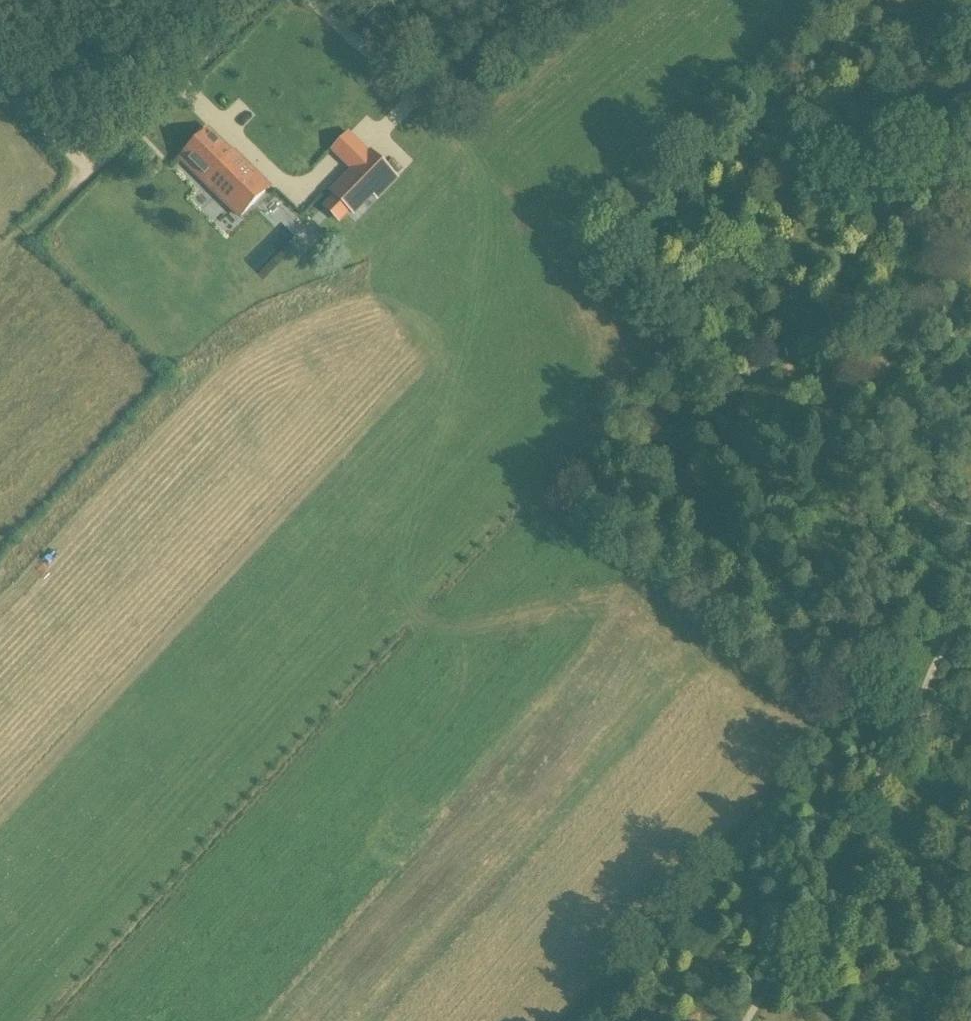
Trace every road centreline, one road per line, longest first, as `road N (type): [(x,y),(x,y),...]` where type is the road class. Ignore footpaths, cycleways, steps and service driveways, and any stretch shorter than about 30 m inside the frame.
road 1 (track): [(265,0),(90,168)]
road 2 (track): [(90,168),(0,77)]
road 3 (track): [(90,168),(0,255)]

